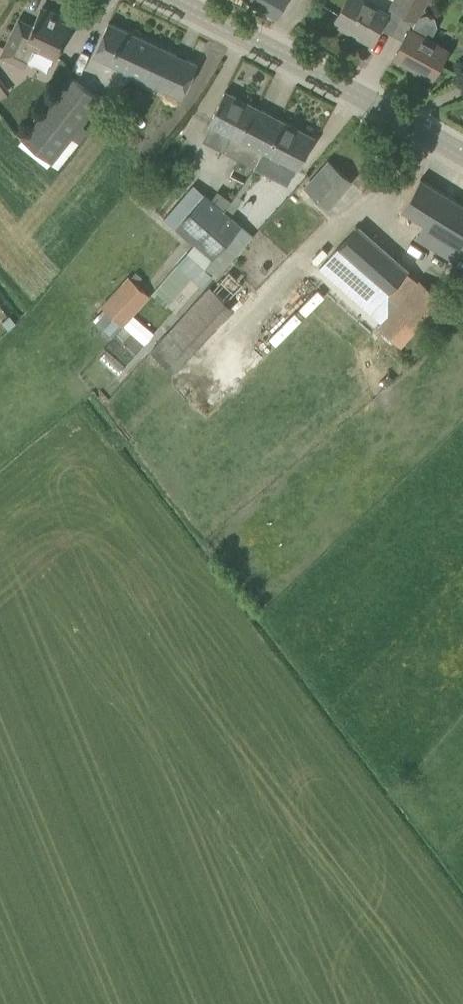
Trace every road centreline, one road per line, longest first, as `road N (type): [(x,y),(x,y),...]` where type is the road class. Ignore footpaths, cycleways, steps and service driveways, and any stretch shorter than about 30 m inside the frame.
road 1 (tertiary): [(393,117),(167,0)]

